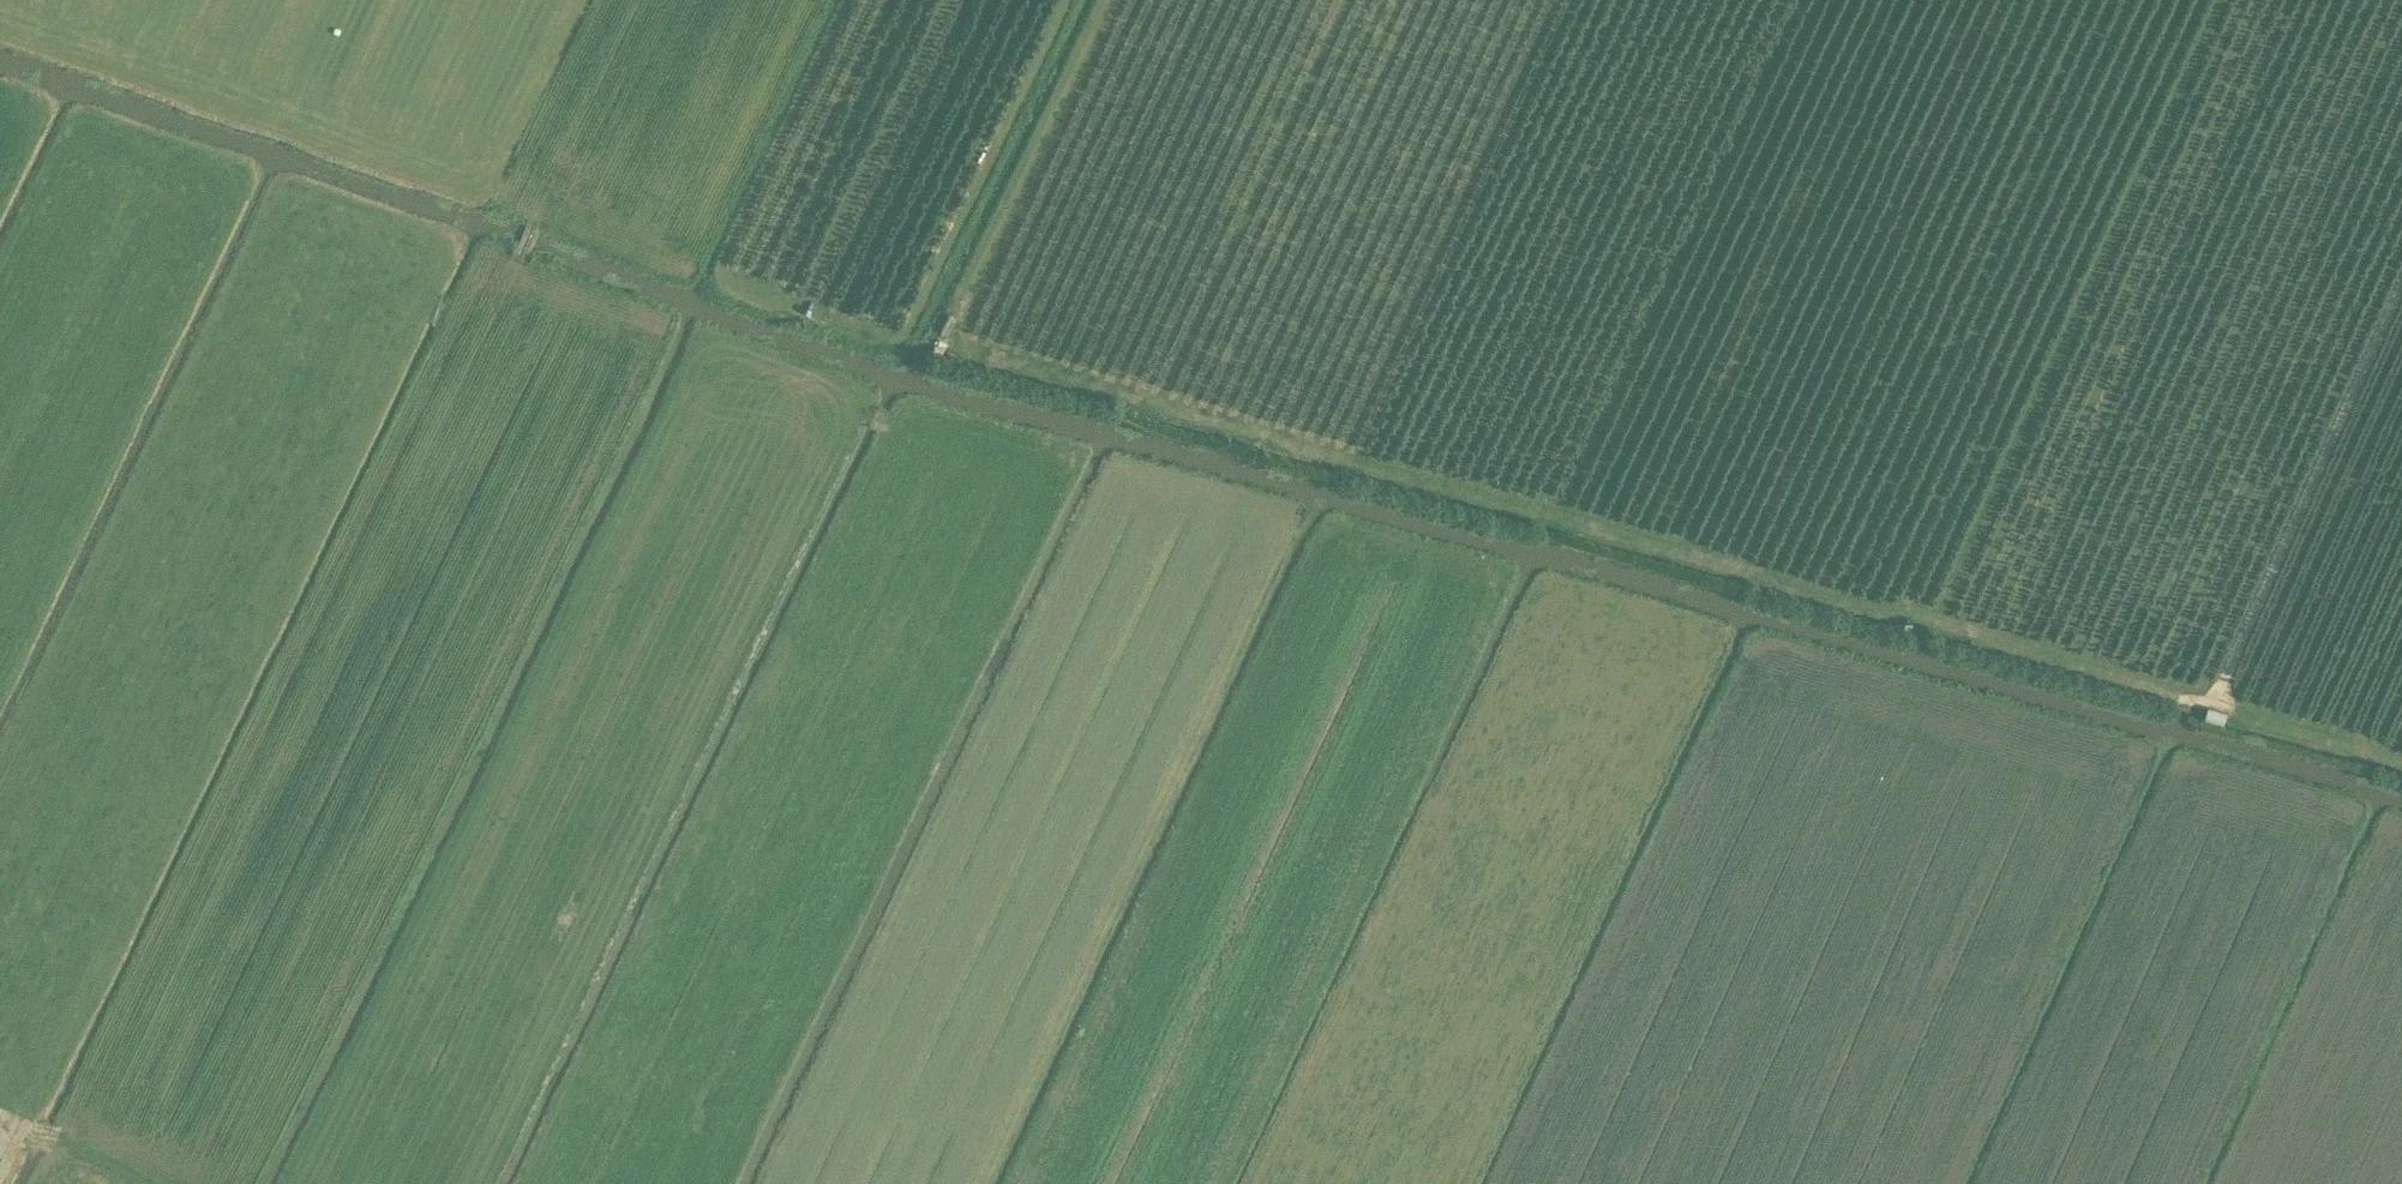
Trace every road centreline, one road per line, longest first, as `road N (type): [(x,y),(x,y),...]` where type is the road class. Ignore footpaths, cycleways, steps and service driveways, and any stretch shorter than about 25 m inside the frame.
road 1 (track): [(2212,706),(2401,285)]

